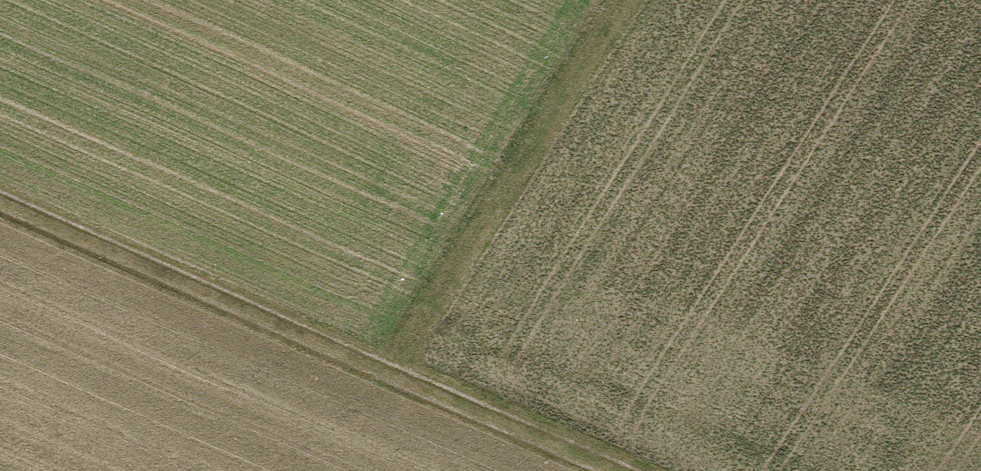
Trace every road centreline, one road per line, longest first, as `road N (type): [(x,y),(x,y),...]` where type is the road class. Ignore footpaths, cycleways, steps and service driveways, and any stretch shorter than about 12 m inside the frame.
road 1 (track): [(0,201),(624,470)]
road 2 (track): [(378,364),(612,0)]

